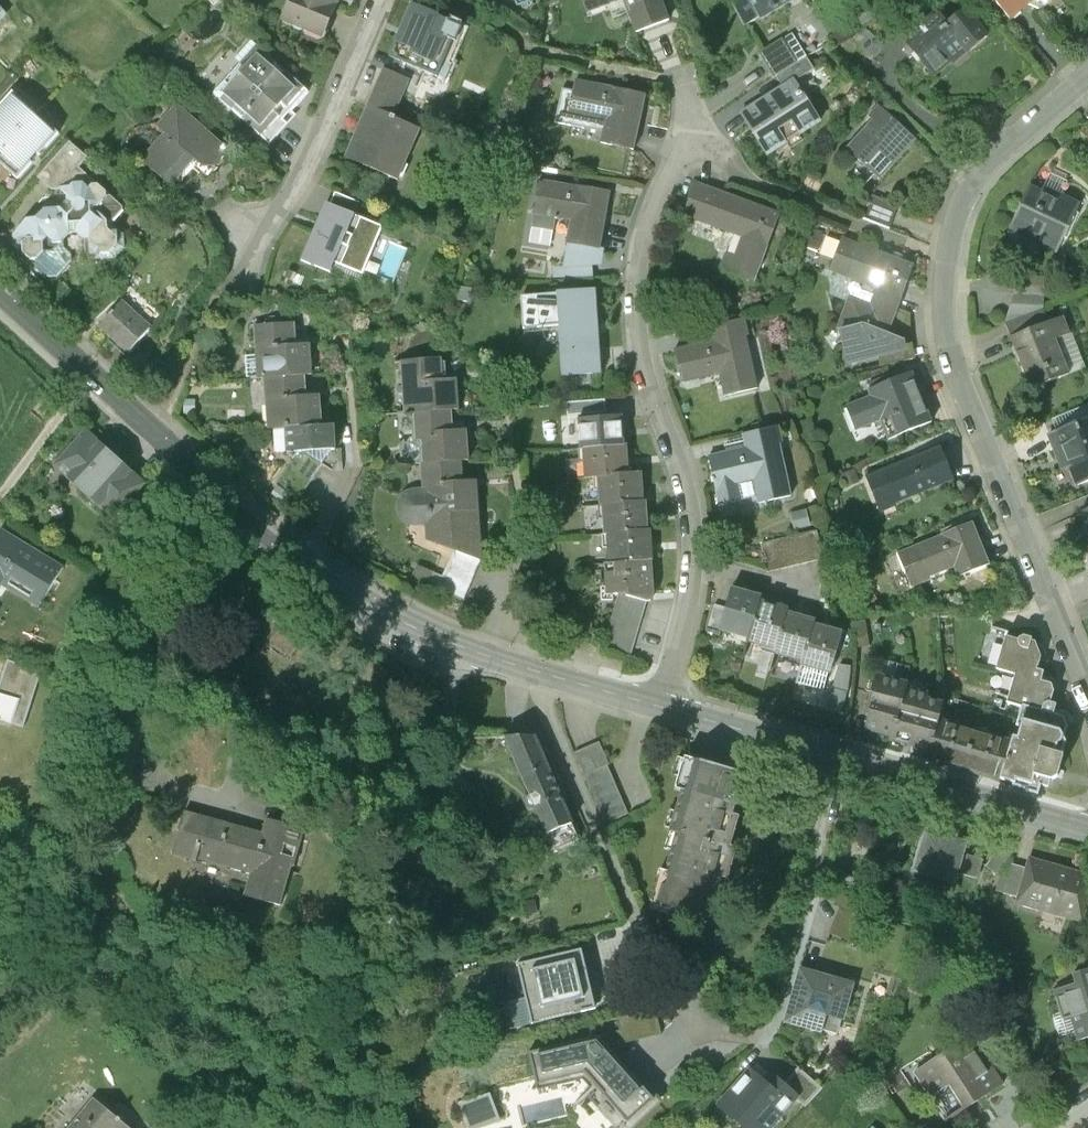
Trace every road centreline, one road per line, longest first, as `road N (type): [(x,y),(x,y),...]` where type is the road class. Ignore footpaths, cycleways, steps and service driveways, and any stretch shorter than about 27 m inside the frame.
road 1 (tertiary): [(0,291),(236,506),(343,590),(435,637),(662,706)]
road 2 (residential): [(1087,75),(979,173),(959,216),(947,303),(959,373),(1087,694)]
road 3 (residential): [(662,706),(694,563),(690,509),(636,327),(636,282),(654,205),(695,133)]
road 4 (tertiary): [(662,706),(1087,831)]
road 5 (residential): [(380,0),(342,105),(260,237)]

